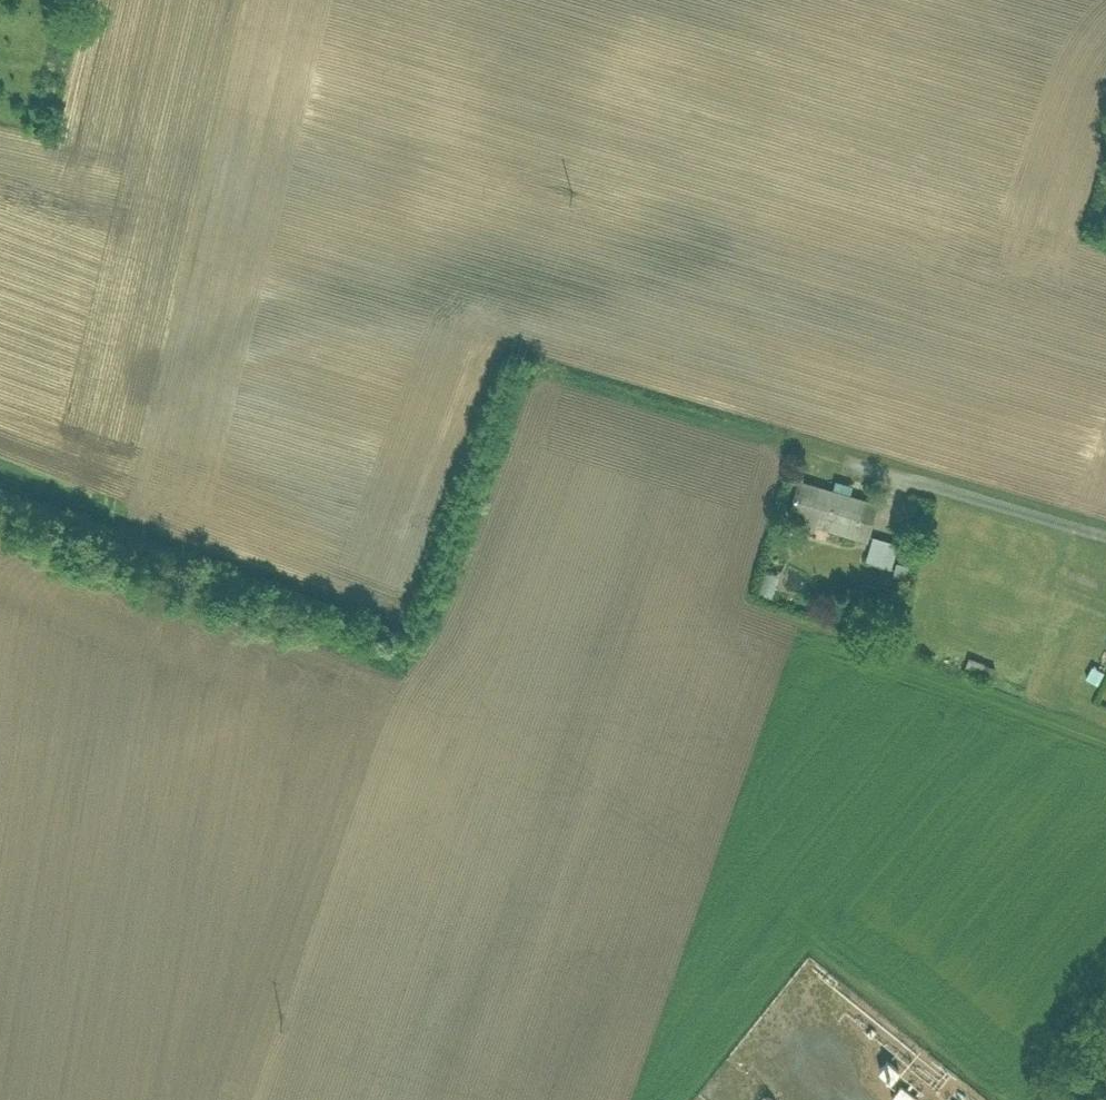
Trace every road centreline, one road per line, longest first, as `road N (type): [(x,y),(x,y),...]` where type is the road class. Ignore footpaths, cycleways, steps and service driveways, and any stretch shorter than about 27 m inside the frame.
road 1 (unclassified): [(1105,538),(852,466)]

